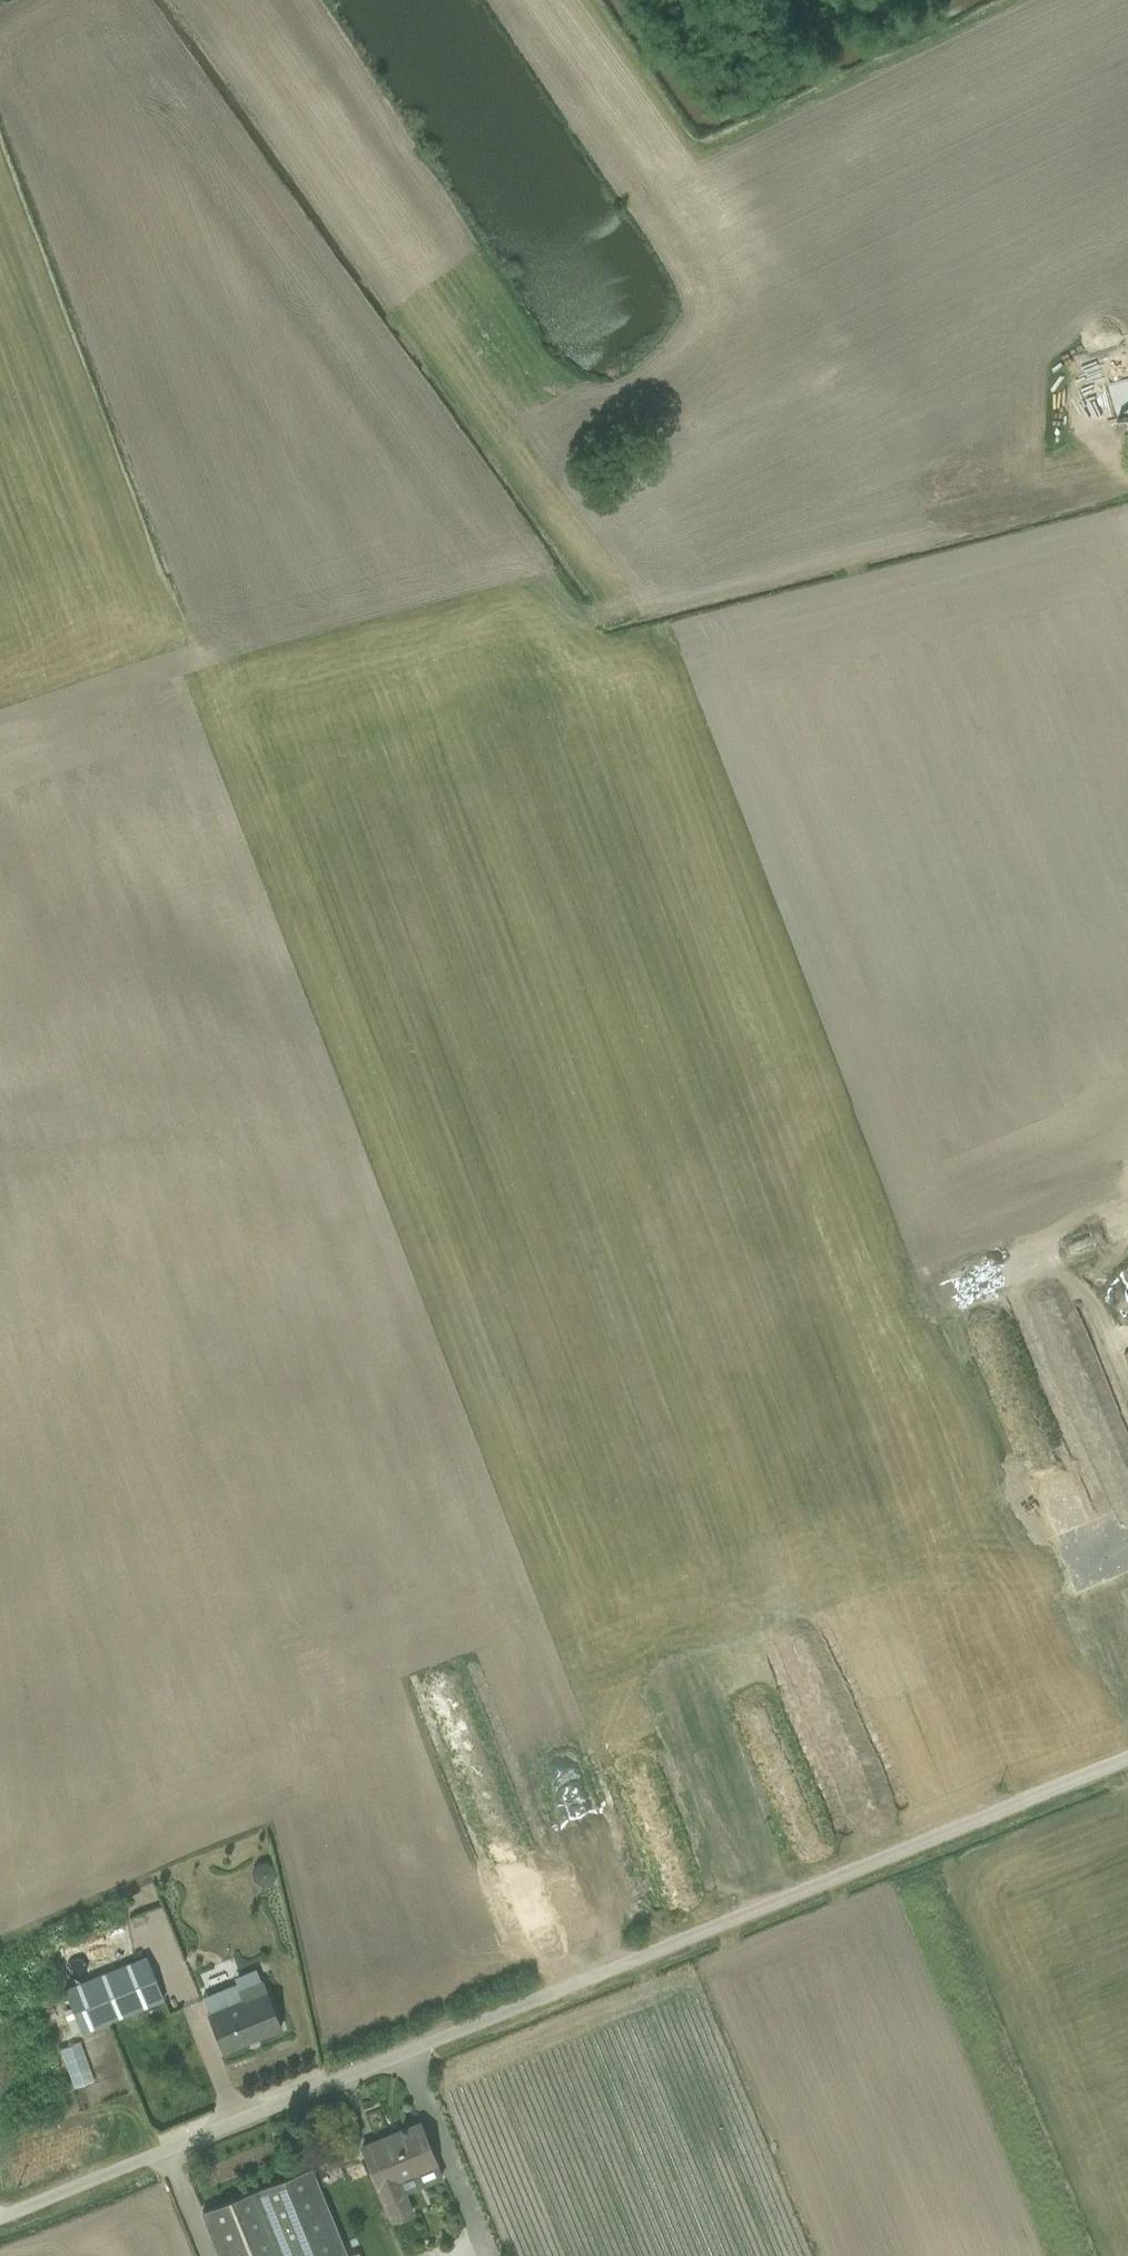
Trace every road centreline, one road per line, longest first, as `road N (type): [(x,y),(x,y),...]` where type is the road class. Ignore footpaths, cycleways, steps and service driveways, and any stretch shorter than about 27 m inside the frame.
road 1 (unclassified): [(1127,1744),(0,2210)]

